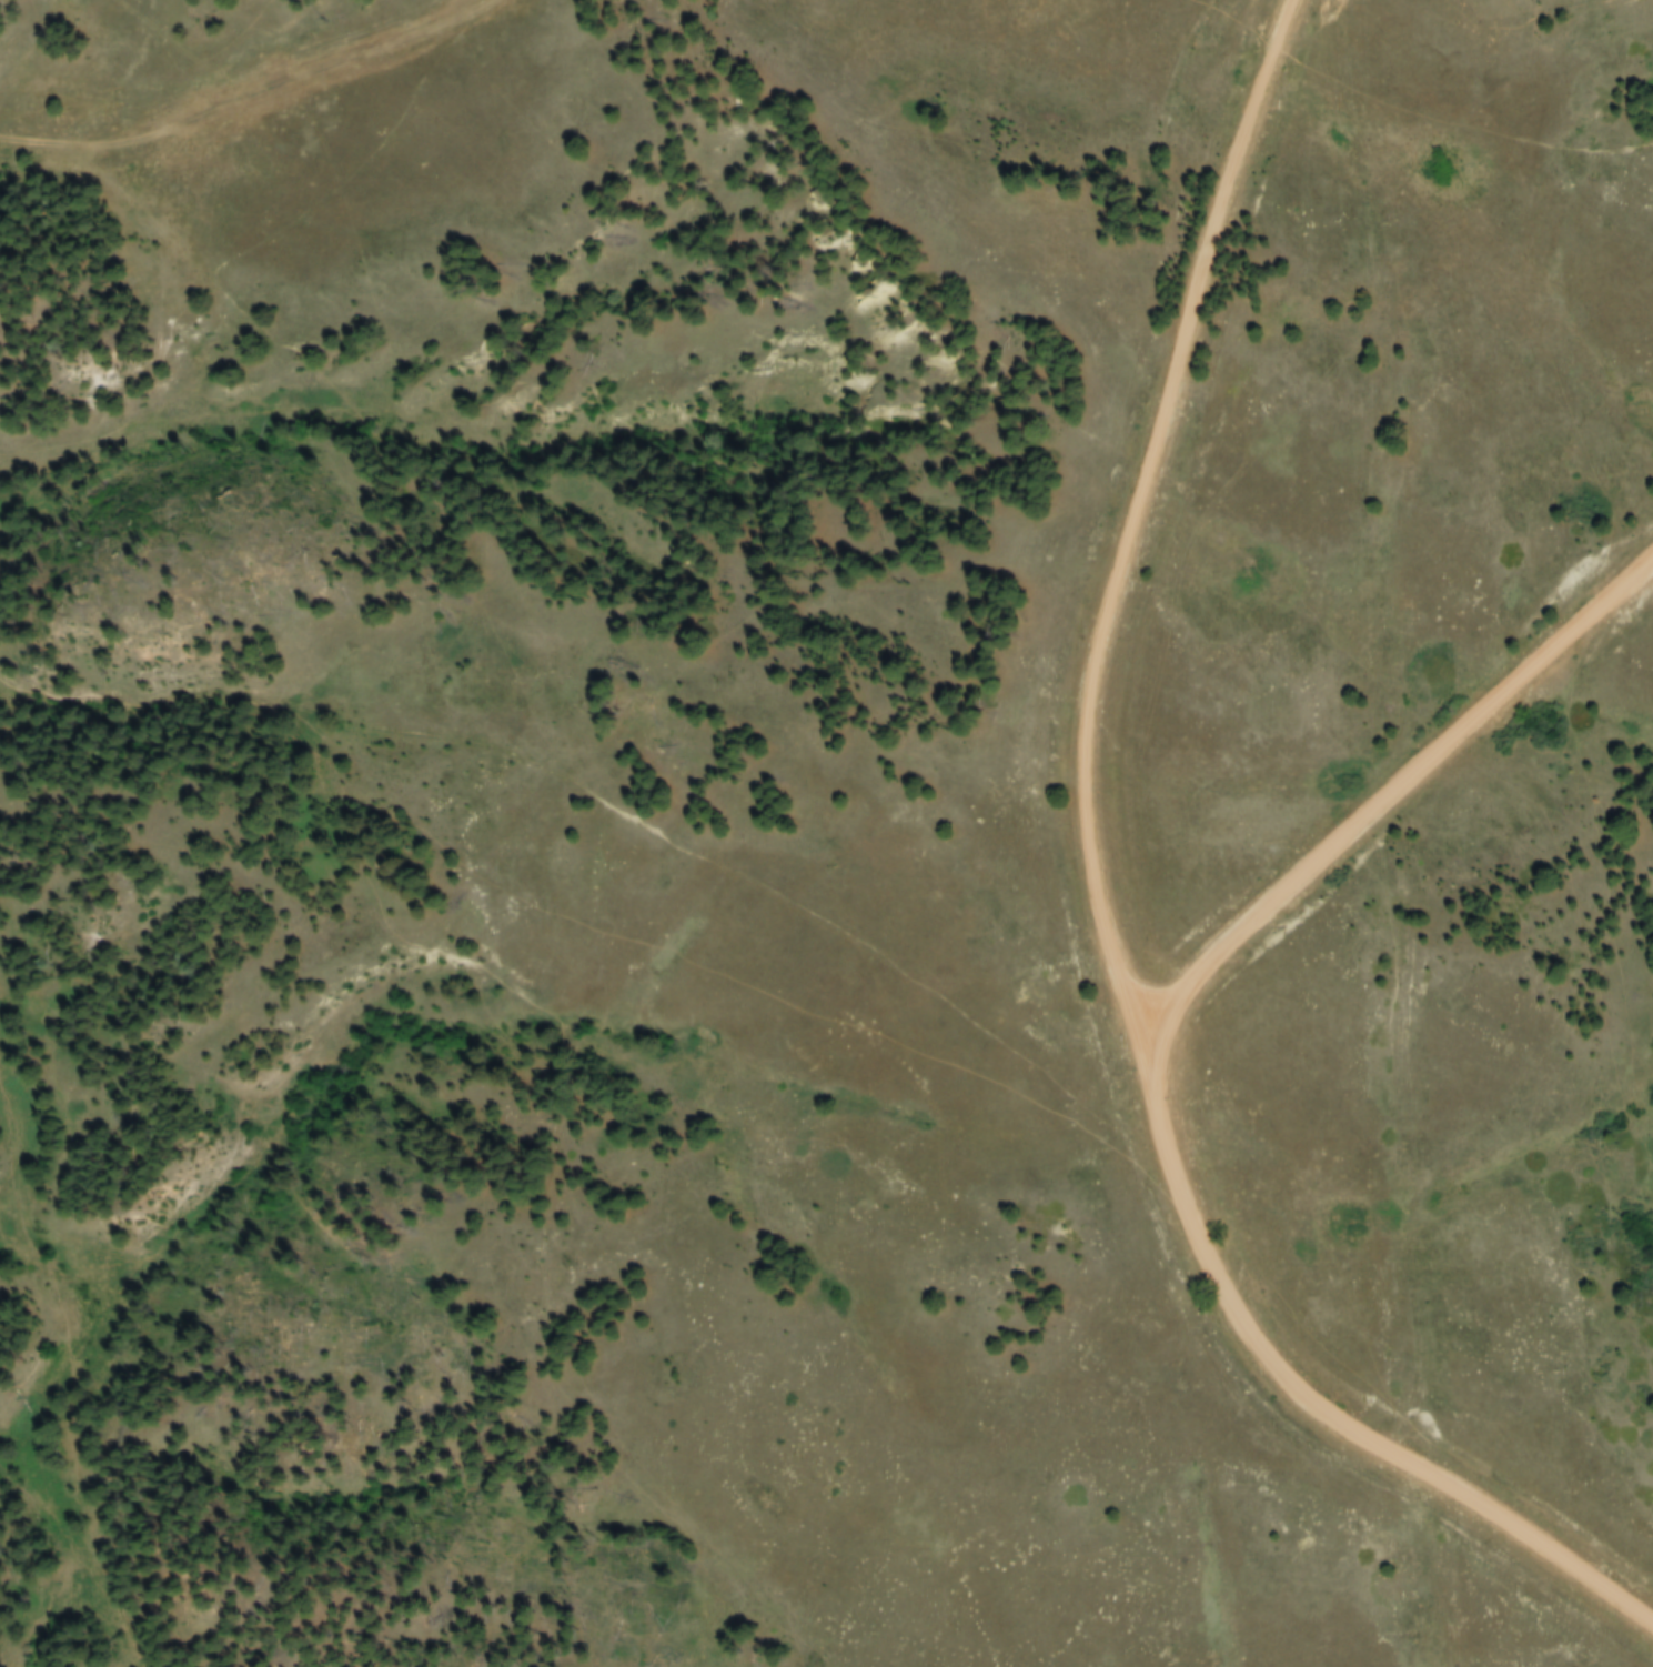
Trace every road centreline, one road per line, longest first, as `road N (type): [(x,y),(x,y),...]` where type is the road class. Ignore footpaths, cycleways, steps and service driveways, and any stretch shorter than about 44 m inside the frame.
road 1 (residential): [(1146,1024),(1167,1153),(1233,1307),(1278,1372),(1368,1440),(1457,1487),(1652,1623)]
road 2 (residential): [(1652,560),(1146,1024)]

